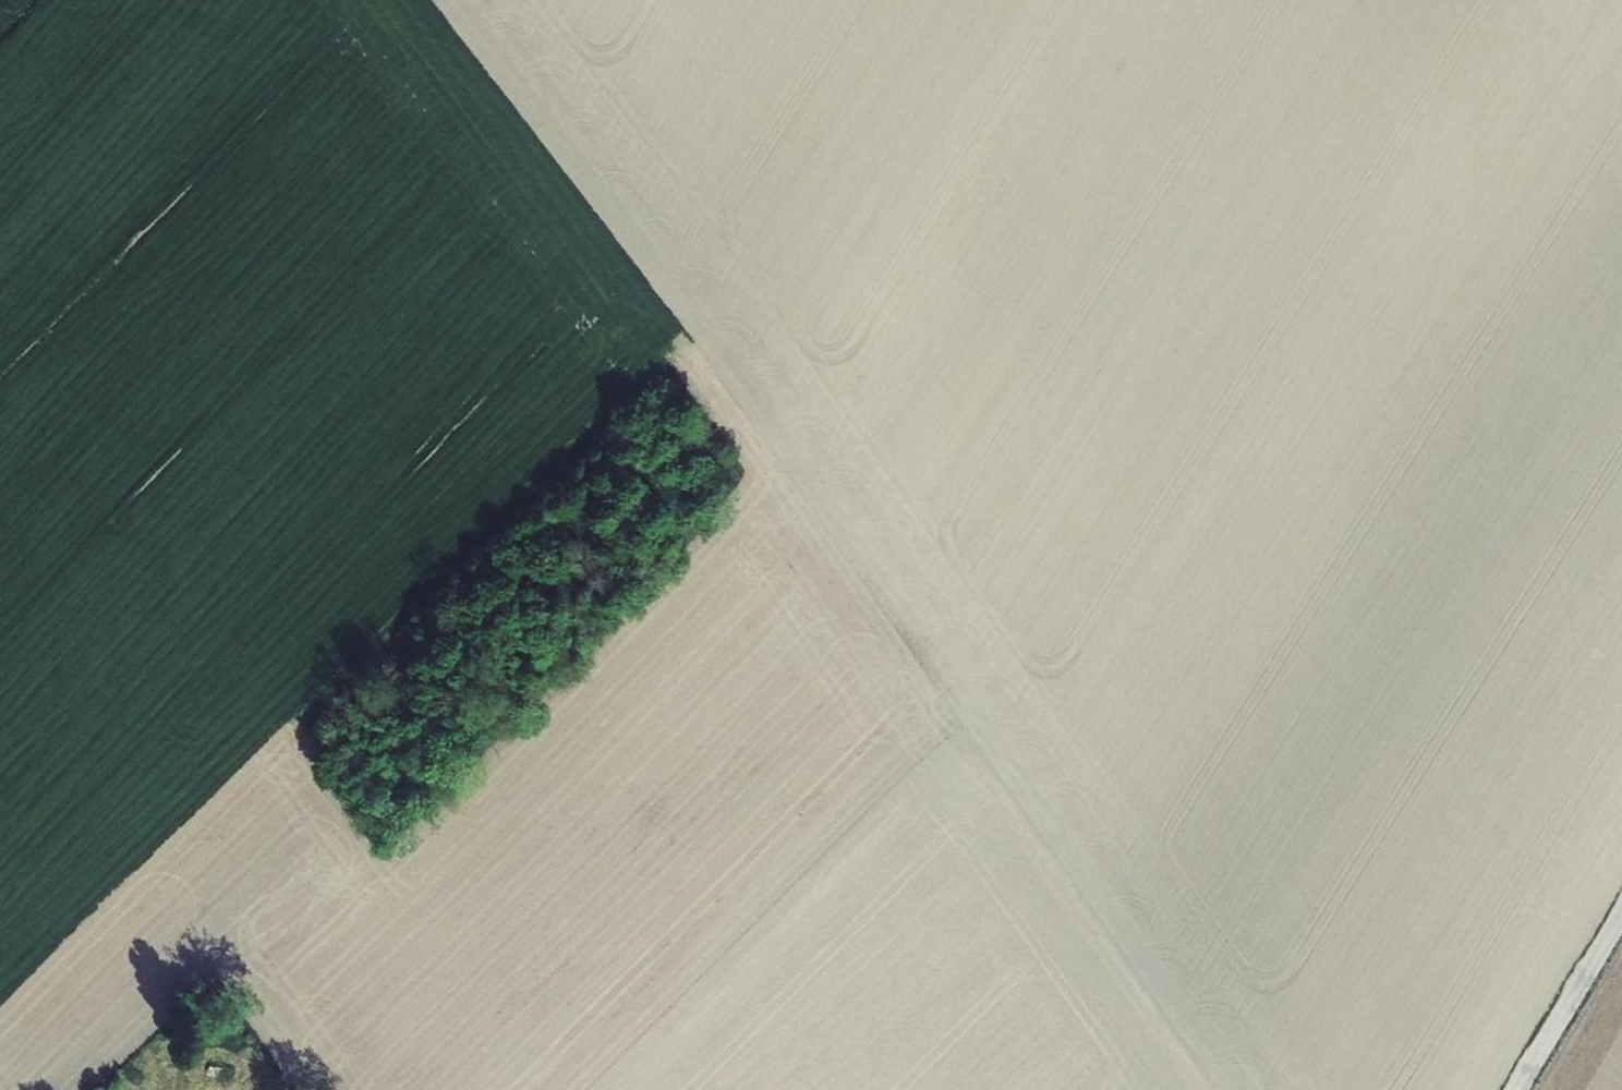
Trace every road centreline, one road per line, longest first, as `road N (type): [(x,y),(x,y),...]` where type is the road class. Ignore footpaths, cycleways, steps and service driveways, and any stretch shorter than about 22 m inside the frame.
road 1 (unclassified): [(1621,917),(1518,1089)]

